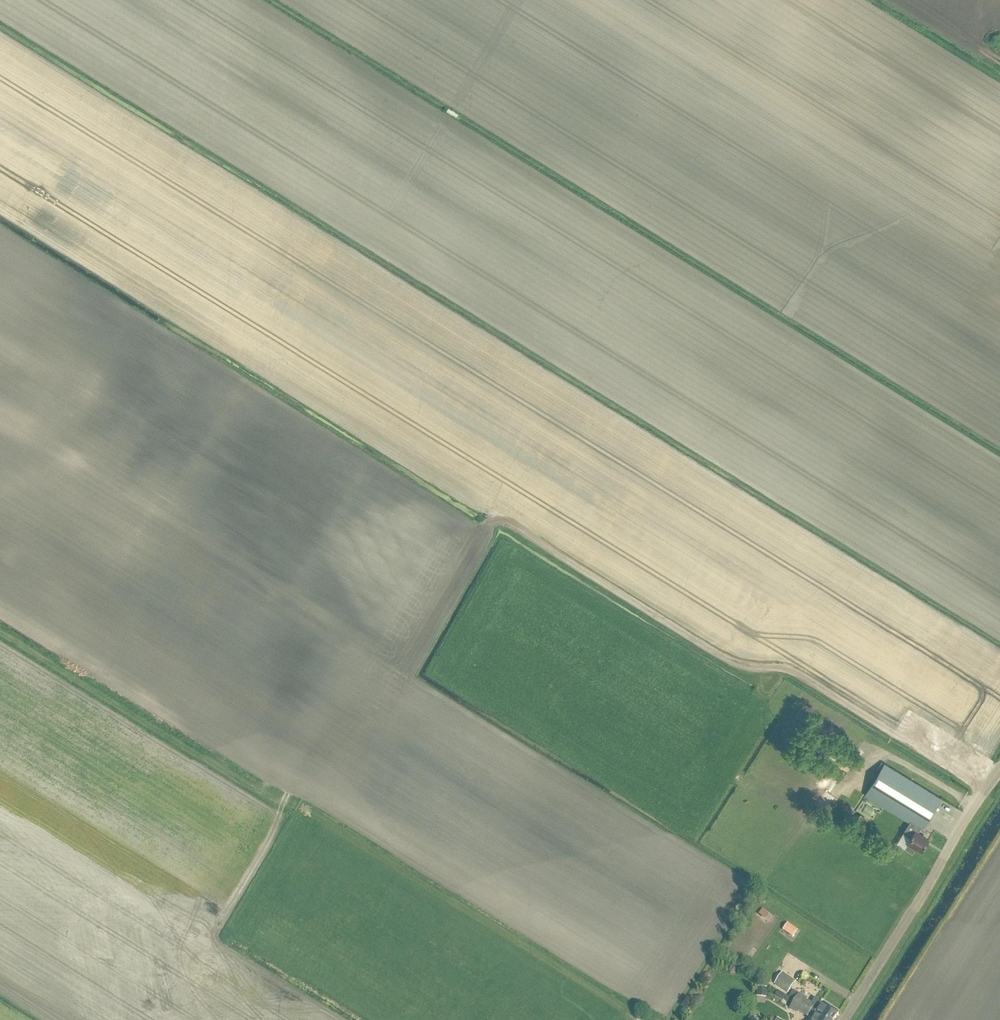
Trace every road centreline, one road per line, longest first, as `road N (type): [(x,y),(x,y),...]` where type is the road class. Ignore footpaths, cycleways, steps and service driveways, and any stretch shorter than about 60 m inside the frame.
road 1 (unclassified): [(844,1019),(999,769)]

